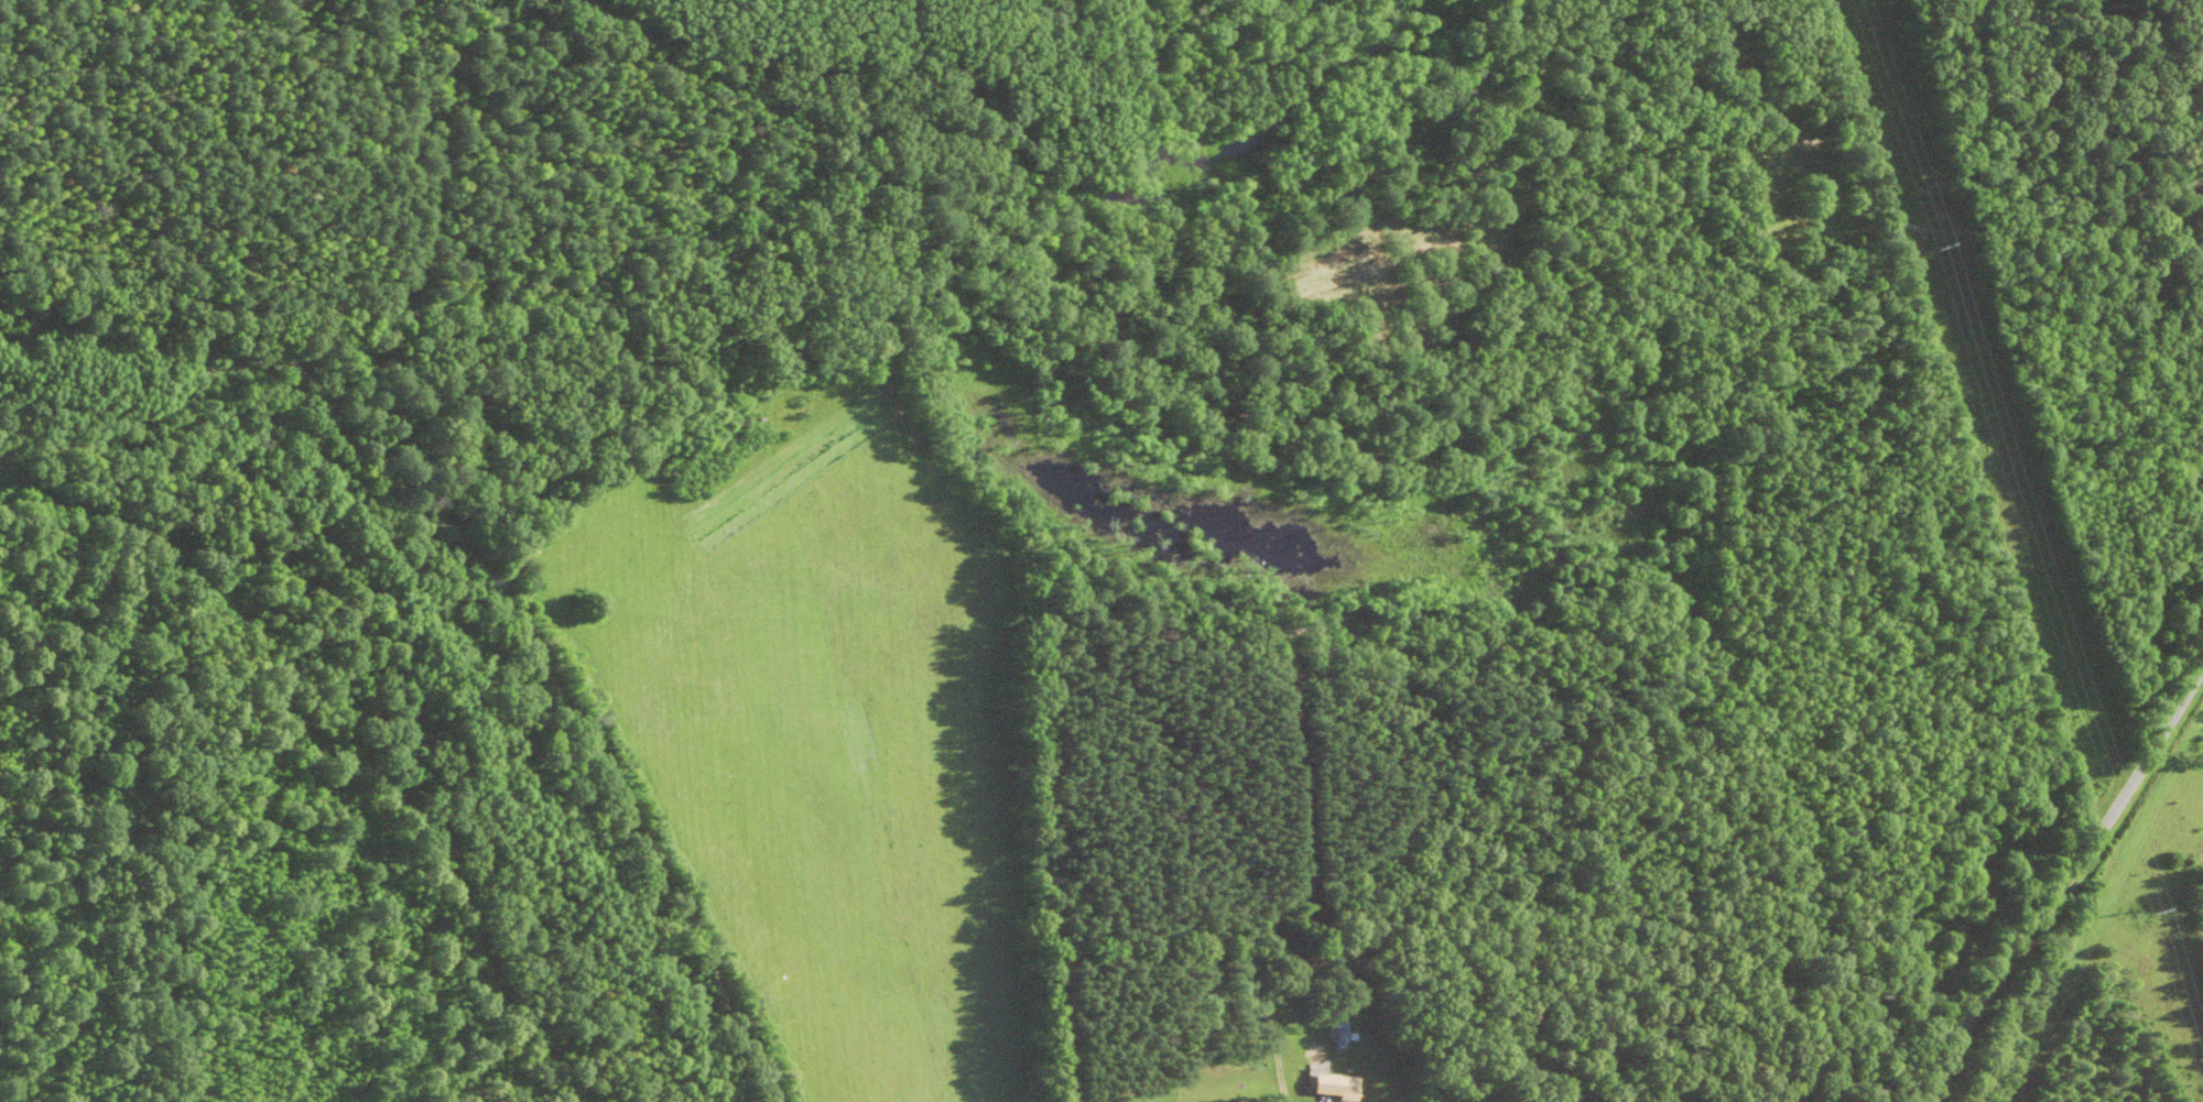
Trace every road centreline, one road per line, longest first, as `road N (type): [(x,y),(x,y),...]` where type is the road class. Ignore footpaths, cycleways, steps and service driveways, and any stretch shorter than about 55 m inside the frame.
road 1 (residential): [(0,444),(75,444),(159,411),(838,389),(893,434),(981,589),(1014,733),(1020,883),(1037,921),(1037,1101)]
road 2 (residential): [(1935,1101),(1932,1072),(2170,717),(2202,643)]

